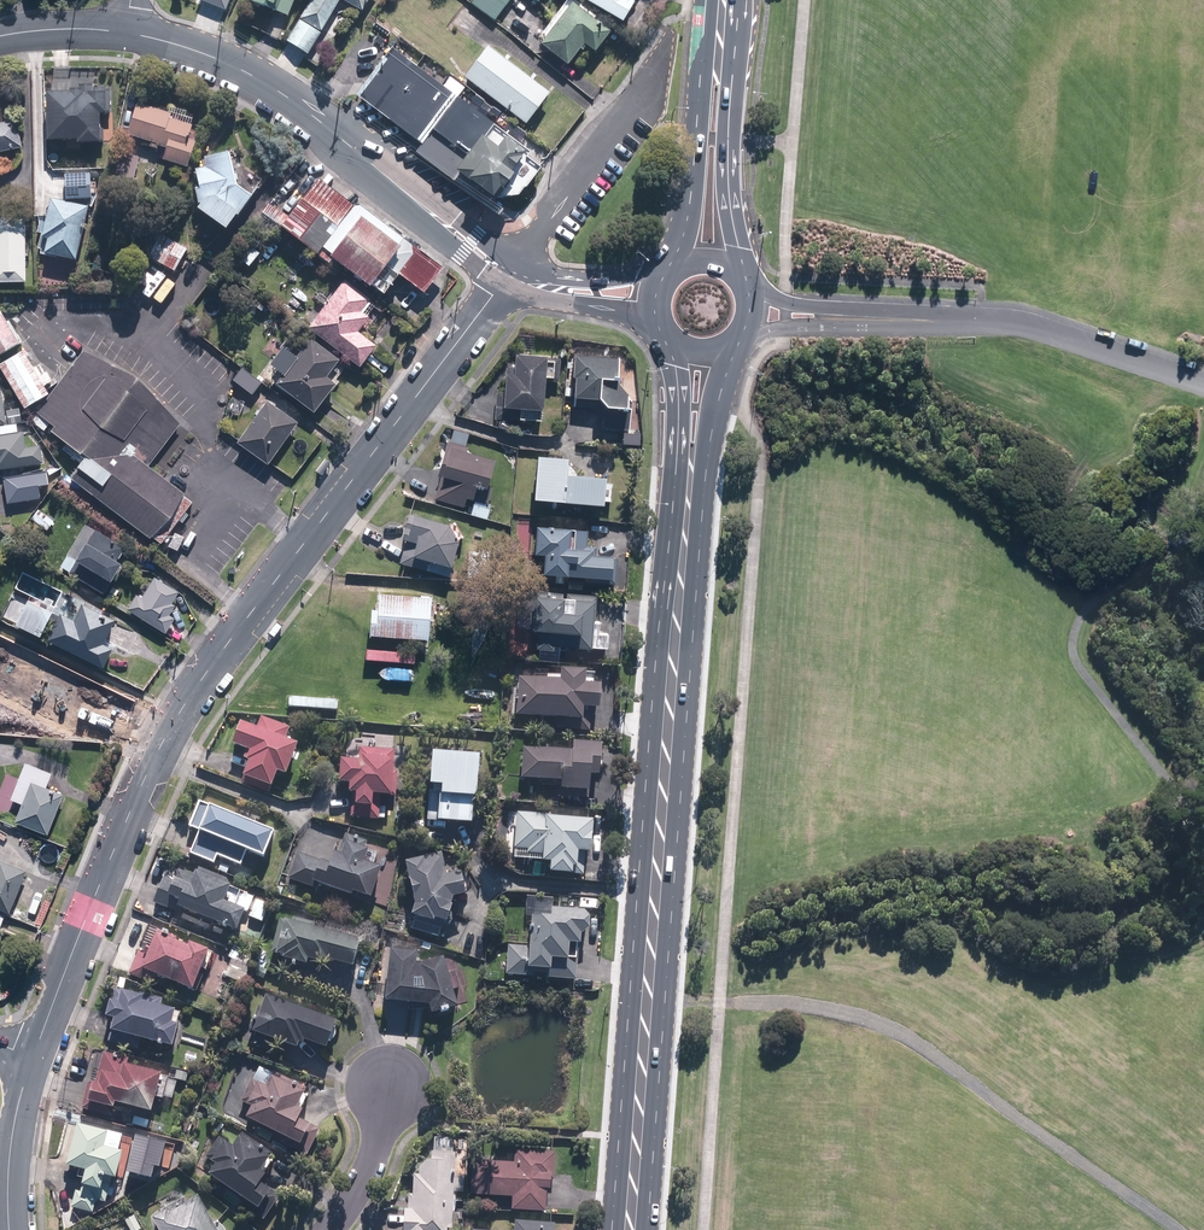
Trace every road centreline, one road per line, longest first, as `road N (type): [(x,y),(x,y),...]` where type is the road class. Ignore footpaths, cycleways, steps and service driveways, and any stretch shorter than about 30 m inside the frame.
road 1 (tertiary): [(508,274),(183,703),(134,803),(33,1058)]
road 2 (secondary): [(628,1229),(688,485)]
road 3 (track): [(646,1003),(779,1002),(893,1029),(1178,1229)]
road 4 (tertiary): [(508,274),(250,75),(126,32)]
road 5 (secondary): [(739,0),(730,152),(737,270)]
road 6 (secondary): [(673,266),(691,193),(706,0)]
road 7 (tertiary): [(33,1058),(12,1138),(8,1229)]
road 8 (residential): [(391,1091),(364,1180),(333,1229)]
road 9 (secondary): [(688,485),(662,338)]
road 10 (secondary): [(730,350),(688,485)]
road 11 (tertiary): [(534,284),(666,272)]
road 12 (tertiary): [(654,323),(571,304),(534,284)]
road 13 (tertiary): [(126,32),(0,36)]

